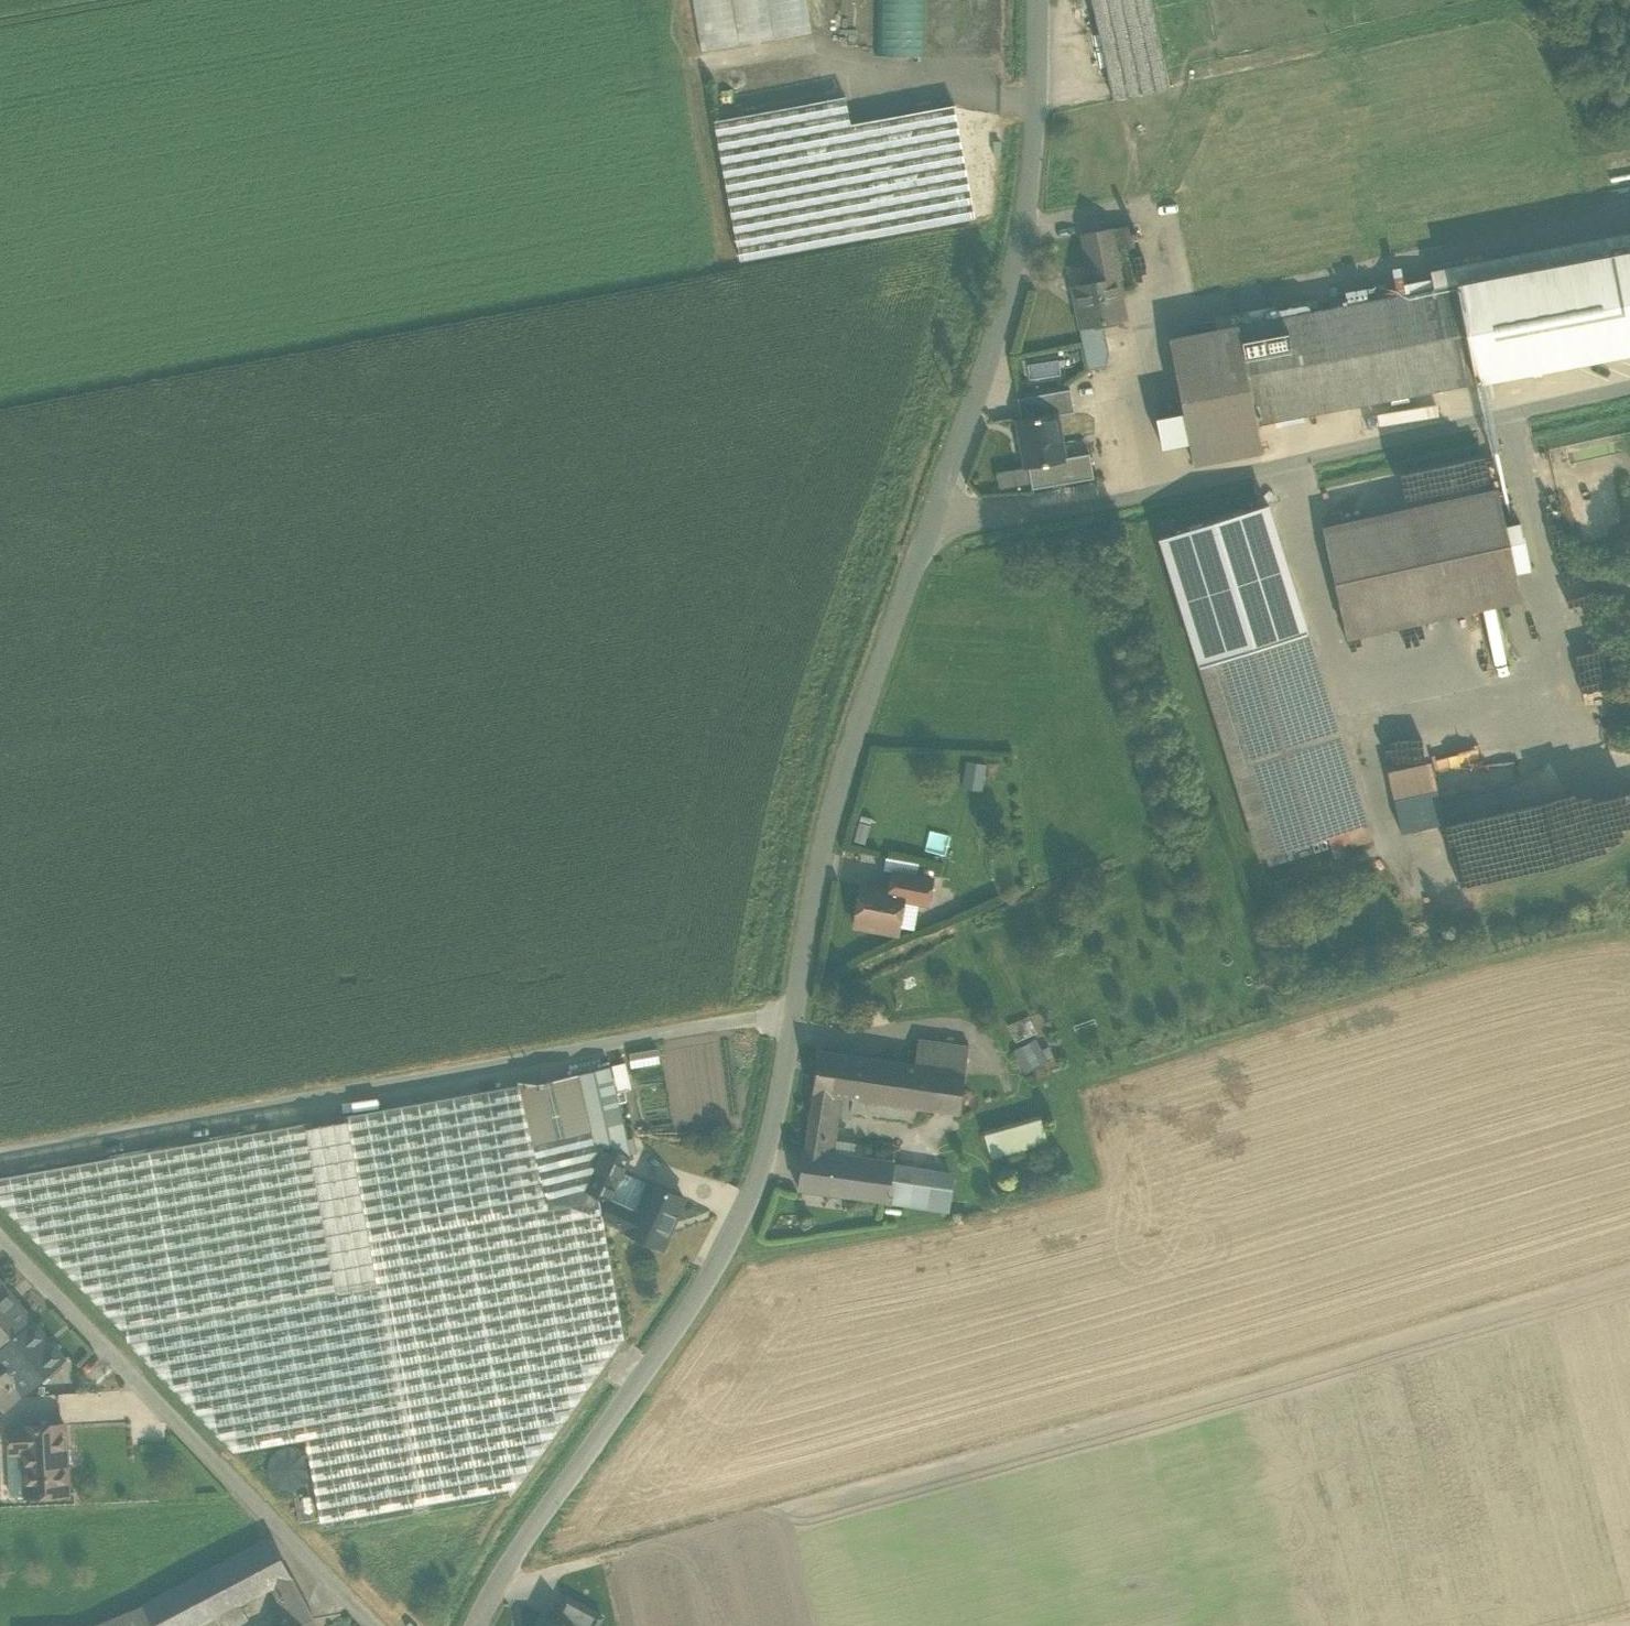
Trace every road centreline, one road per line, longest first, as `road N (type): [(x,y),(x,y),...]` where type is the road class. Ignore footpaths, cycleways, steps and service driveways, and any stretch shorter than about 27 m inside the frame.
road 1 (tertiary): [(794,1023),(817,874),(845,767),(996,343),(1024,227),(1037,0)]
road 2 (residential): [(794,1023),(758,1017),(0,1154)]
road 3 (tertiary): [(475,1625),(731,1238),(771,1137),(794,1023)]
road 4 (unclassified): [(0,1239),(375,1625)]

